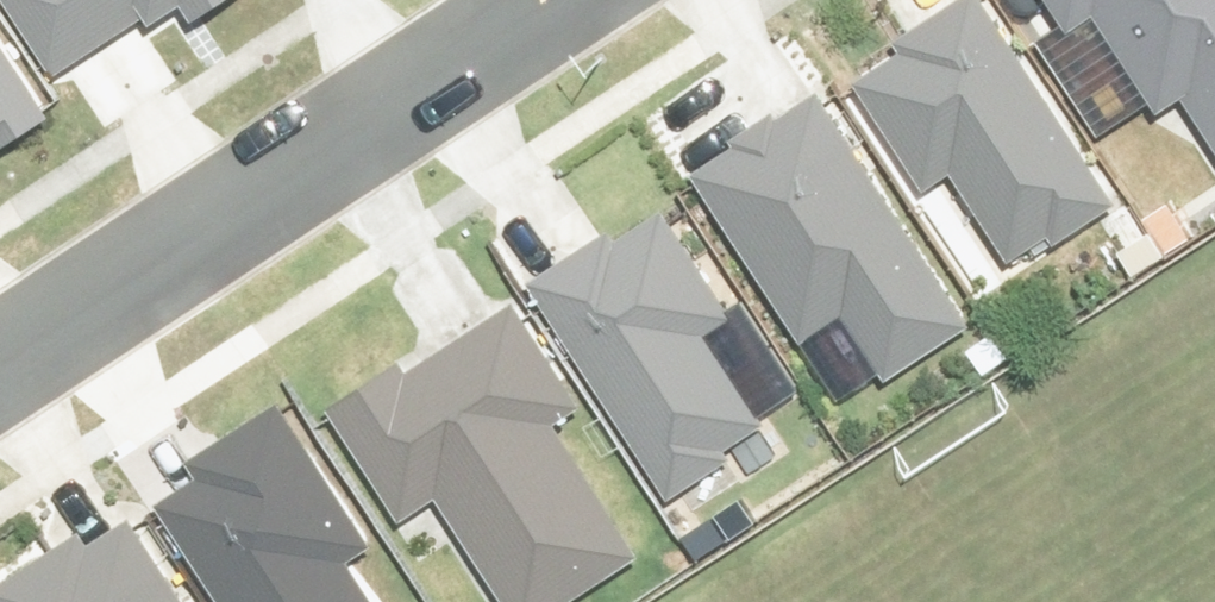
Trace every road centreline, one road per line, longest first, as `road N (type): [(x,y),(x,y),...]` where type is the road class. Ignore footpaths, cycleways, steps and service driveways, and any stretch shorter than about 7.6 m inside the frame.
road 1 (residential): [(0,369),(560,0)]

